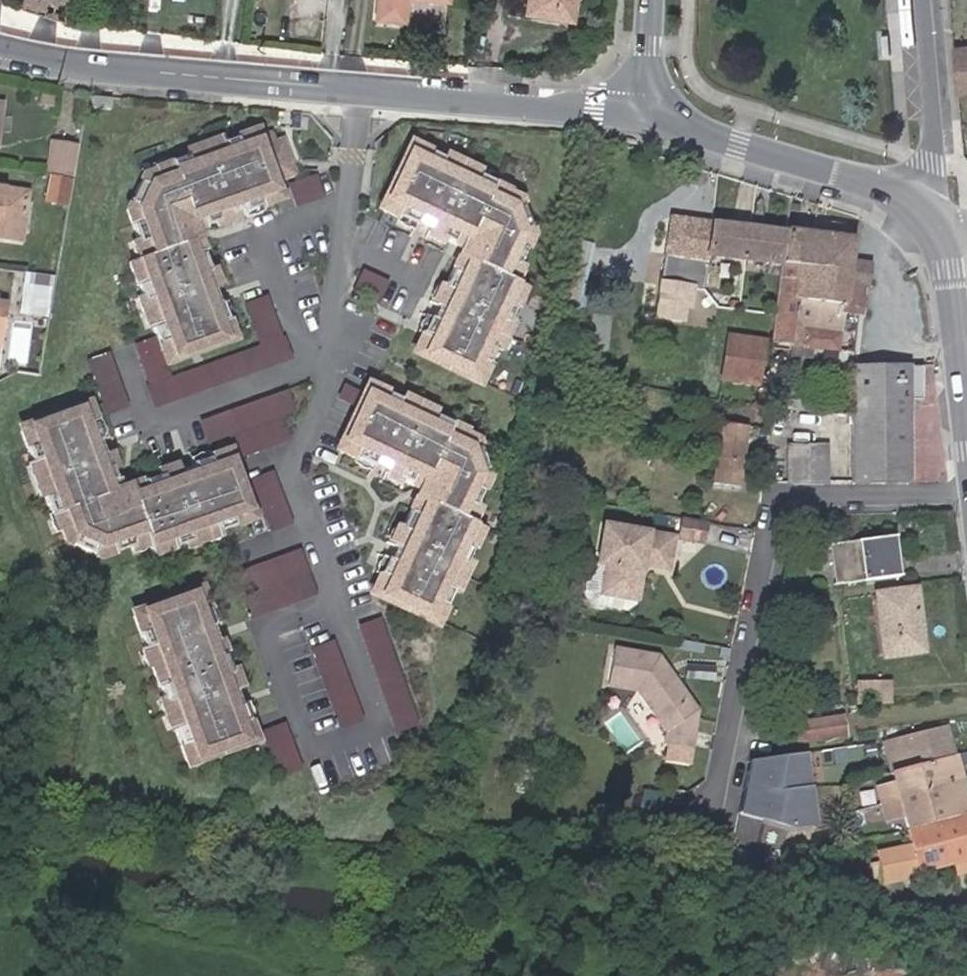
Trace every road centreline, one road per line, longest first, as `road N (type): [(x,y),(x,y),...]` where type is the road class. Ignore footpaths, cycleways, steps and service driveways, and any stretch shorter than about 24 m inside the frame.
road 1 (residential): [(354,90),(326,386),(291,460),(291,486),(331,607)]
road 2 (residential): [(722,801),(789,499),(966,494)]
road 3 (tertiary): [(0,49),(104,70),(354,90)]
road 4 (tertiary): [(354,90),(643,114)]
road 5 (tertiary): [(643,114),(910,201)]
road 6 (residential): [(922,0),(934,134),(931,162),(910,201)]
road 7 (tertiary): [(942,236),(966,425)]

